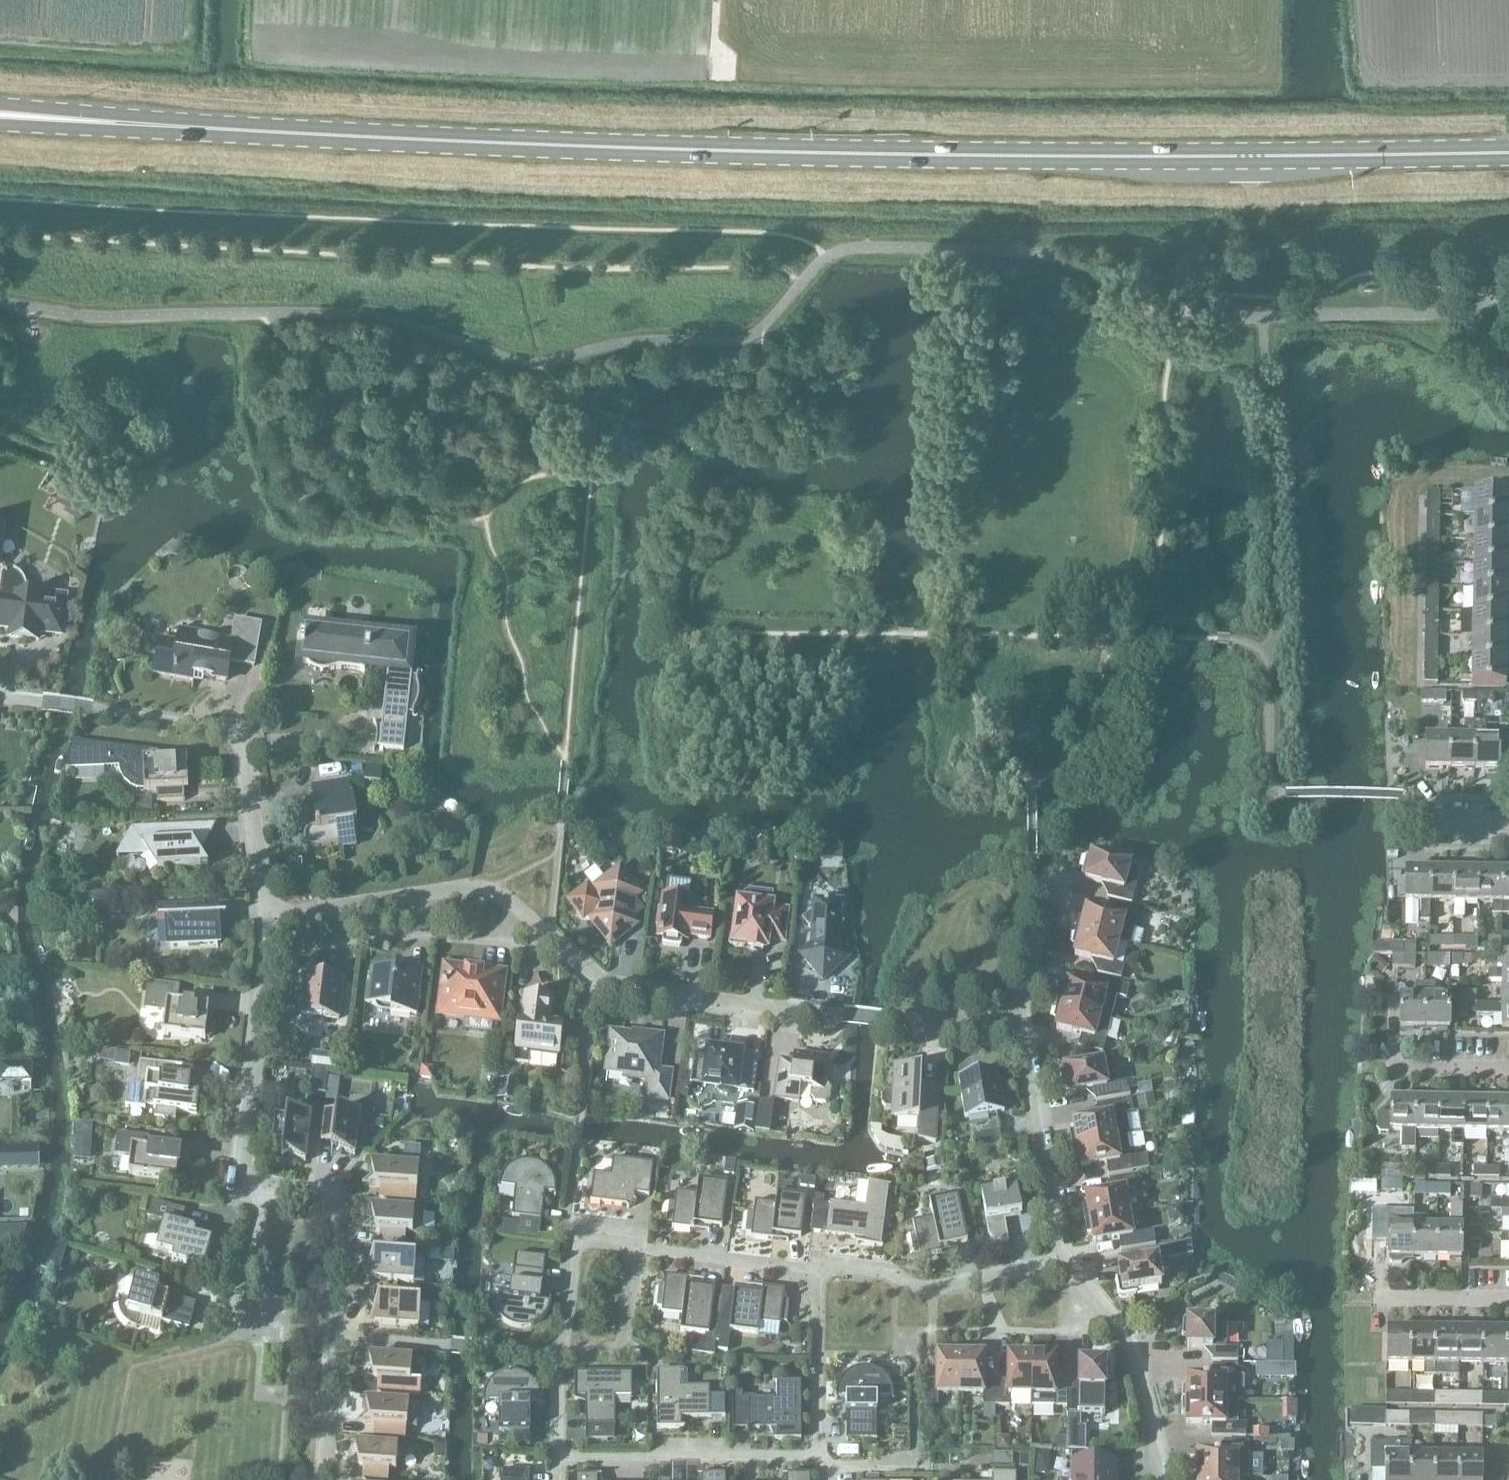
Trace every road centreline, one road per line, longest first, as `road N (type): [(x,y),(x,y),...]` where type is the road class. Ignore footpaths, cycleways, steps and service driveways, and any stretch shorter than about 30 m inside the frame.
road 1 (secondary): [(1508,152),(717,150),(0,113)]
road 2 (residential): [(1018,1026),(894,1022),(617,987),(495,889),(466,883),(272,915)]
road 3 (residential): [(0,699),(236,740),(272,915)]
road 4 (residential): [(272,915),(243,1176),(264,1182)]
road 5 (residential): [(566,1452),(816,1451)]
road 6 (residential): [(1158,1479),(1126,1347),(1059,1257)]
road 7 (residential): [(822,1268),(835,1262),(886,1269),(921,1287),(1059,1257)]
road 8 (residential): [(1059,1257),(1018,1026)]
road 9 (residential): [(553,1353),(332,1335)]
road 10 (residential): [(332,1335),(332,1201),(264,1182)]
road 11 (residential): [(822,1268),(630,1248)]
road 12 (residential): [(816,1451),(815,1293),(822,1268)]
road 13 (residential): [(566,1349),(577,1250),(595,1239),(630,1248)]
road 14 (residential): [(566,1349),(608,1351),(620,1342),(630,1248)]
road 15 (residential): [(320,1479),(332,1335)]
road 16 (residential): [(230,1319),(264,1182)]
road 17 (residential): [(1018,1026),(1052,895)]
road 18 (residential): [(1379,1298),(1508,1297)]

